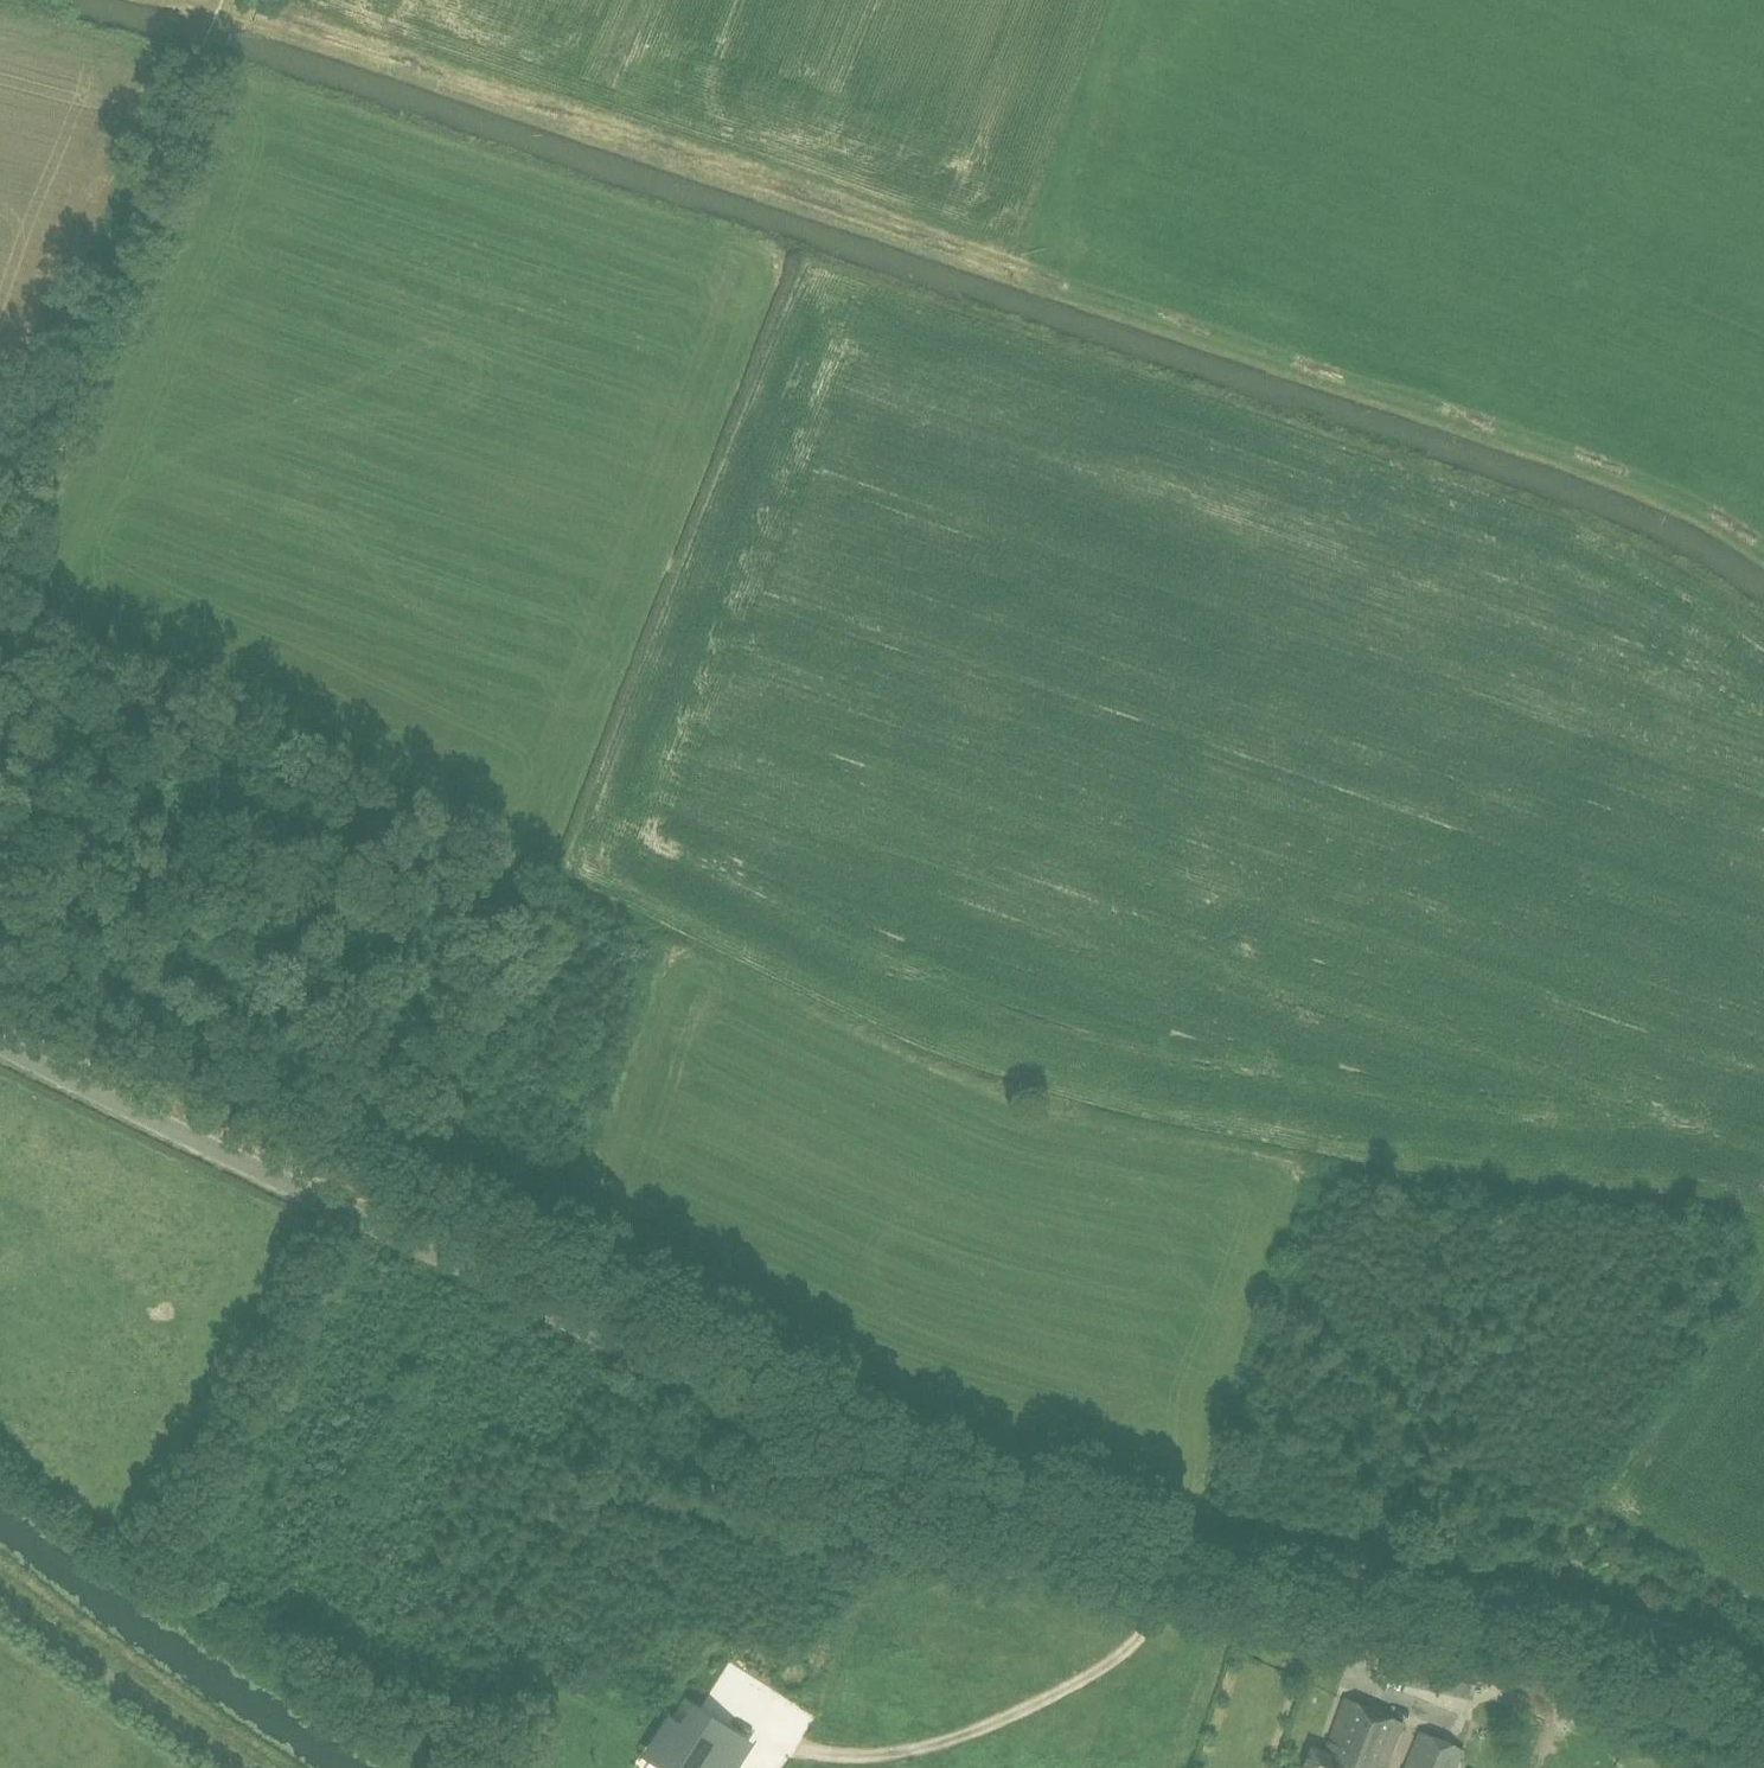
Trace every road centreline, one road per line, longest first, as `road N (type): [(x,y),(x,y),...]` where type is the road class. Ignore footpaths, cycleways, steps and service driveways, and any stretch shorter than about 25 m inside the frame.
road 1 (tertiary): [(1763,1671),(1645,1625),(1177,1542),(819,1435),(0,1042)]
road 2 (unclassified): [(242,1767),(0,1600)]

